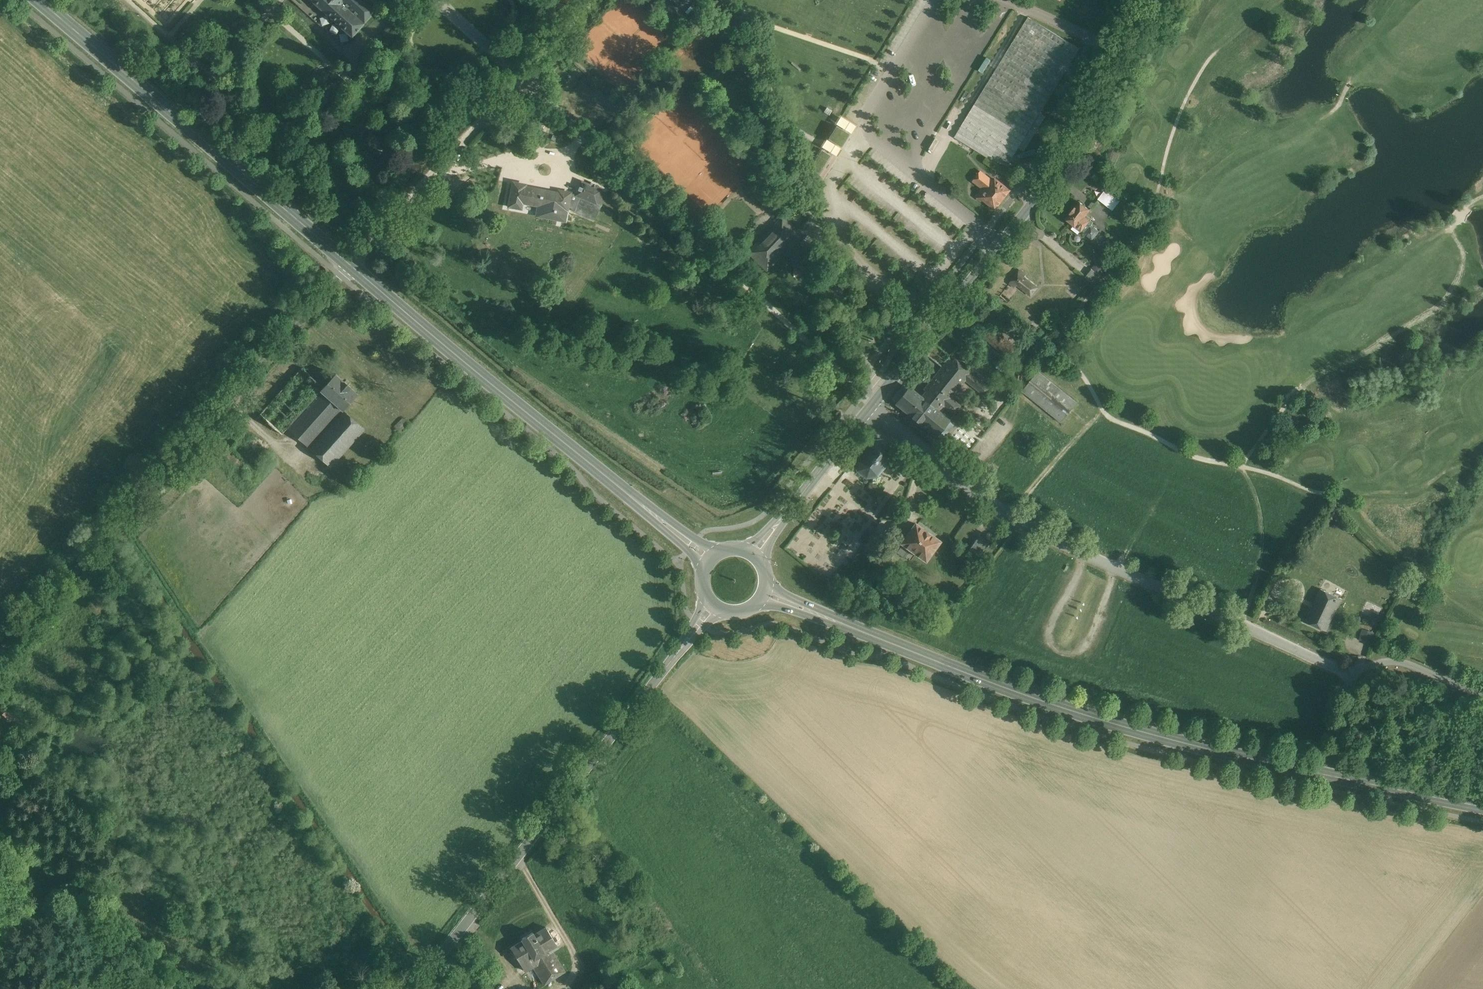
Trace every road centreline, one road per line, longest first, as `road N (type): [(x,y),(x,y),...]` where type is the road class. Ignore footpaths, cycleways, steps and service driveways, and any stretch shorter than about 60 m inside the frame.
road 1 (primary): [(40,0),(711,562)]
road 2 (primary): [(762,593),(1077,711),(1482,808)]
road 3 (residential): [(869,412),(1037,522),(1345,672)]
road 4 (track): [(0,656),(343,274)]
road 5 (tertiary): [(387,988),(424,969),(452,940),(716,604)]
road 6 (tertiary): [(1150,0),(1005,242),(869,412)]
road 7 (track): [(163,988),(0,836)]
road 8 (tertiary): [(869,412),(754,559)]

